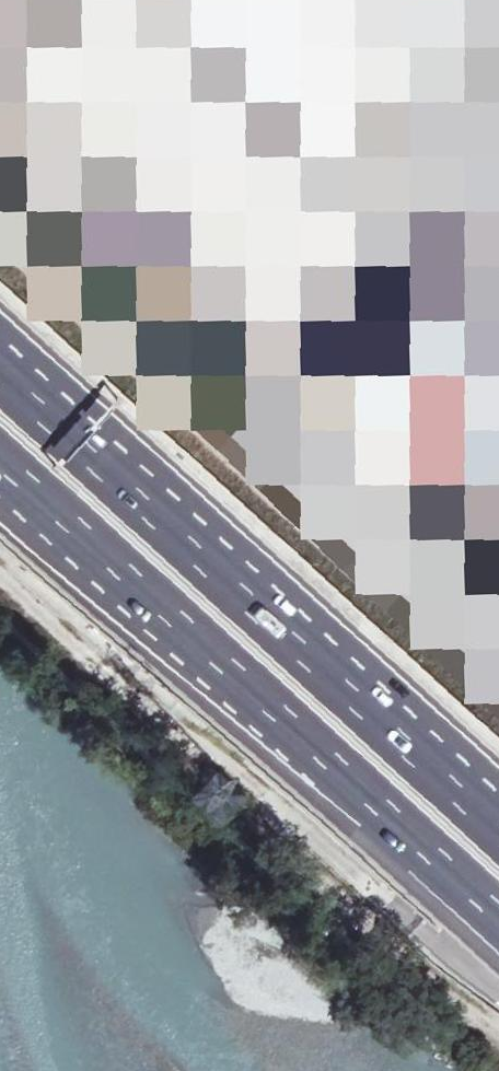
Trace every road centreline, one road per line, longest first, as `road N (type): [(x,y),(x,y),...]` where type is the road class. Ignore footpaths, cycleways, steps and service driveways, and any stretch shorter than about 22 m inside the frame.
road 1 (motorway): [(498,840),(0,382)]
road 2 (motorway): [(0,461),(498,915)]
road 3 (track): [(0,560),(399,920)]

